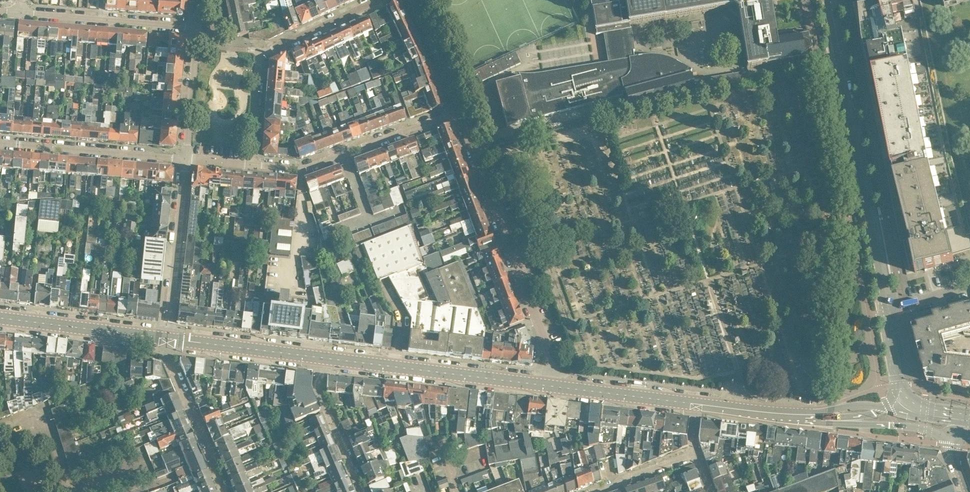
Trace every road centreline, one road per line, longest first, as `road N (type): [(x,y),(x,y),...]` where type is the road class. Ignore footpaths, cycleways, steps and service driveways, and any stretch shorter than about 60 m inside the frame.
road 1 (tertiary): [(883,312),(824,0)]
road 2 (residential): [(546,385),(549,350),(460,112)]
road 3 (residential): [(249,164),(259,51),(379,0)]
road 4 (tertiary): [(546,385),(325,357)]
road 5 (residential): [(460,112),(303,168),(249,164)]
road 6 (residential): [(187,158),(0,143)]
road 7 (residential): [(167,337),(187,158)]
road 8 (residential): [(196,27),(20,12)]
road 9 (tertiary): [(167,337),(0,317)]
road 10 (residential): [(167,337),(165,353),(225,491)]
road 11 (tertiary): [(325,357),(167,337)]
road 12 (tertiary): [(698,405),(546,385)]
road 13 (residential): [(363,491),(319,390),(325,357)]
road 14 (residential): [(187,158),(196,27)]
road 15 (residential): [(460,112),(412,0)]

